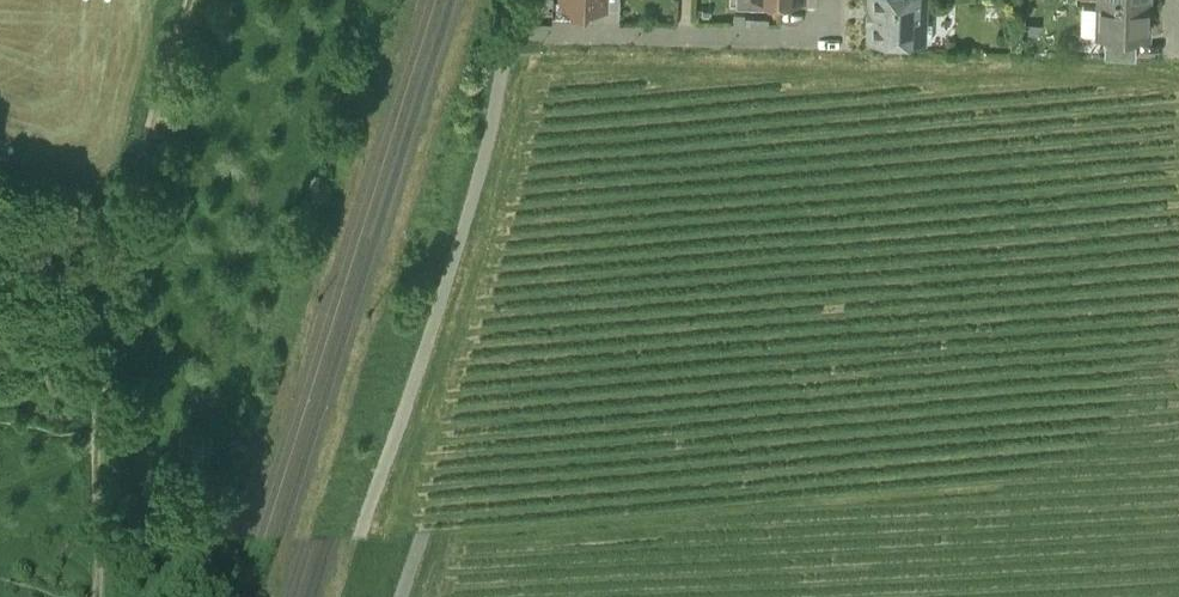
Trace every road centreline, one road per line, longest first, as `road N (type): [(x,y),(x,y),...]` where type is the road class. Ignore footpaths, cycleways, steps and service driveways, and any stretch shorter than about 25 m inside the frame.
road 1 (track): [(102,596),(100,511),(117,388),(218,0)]
road 2 (track): [(521,116),(480,280),(375,596)]
road 3 (residential): [(534,116),(843,129),(848,0)]
road 4 (track): [(557,0),(521,116)]

